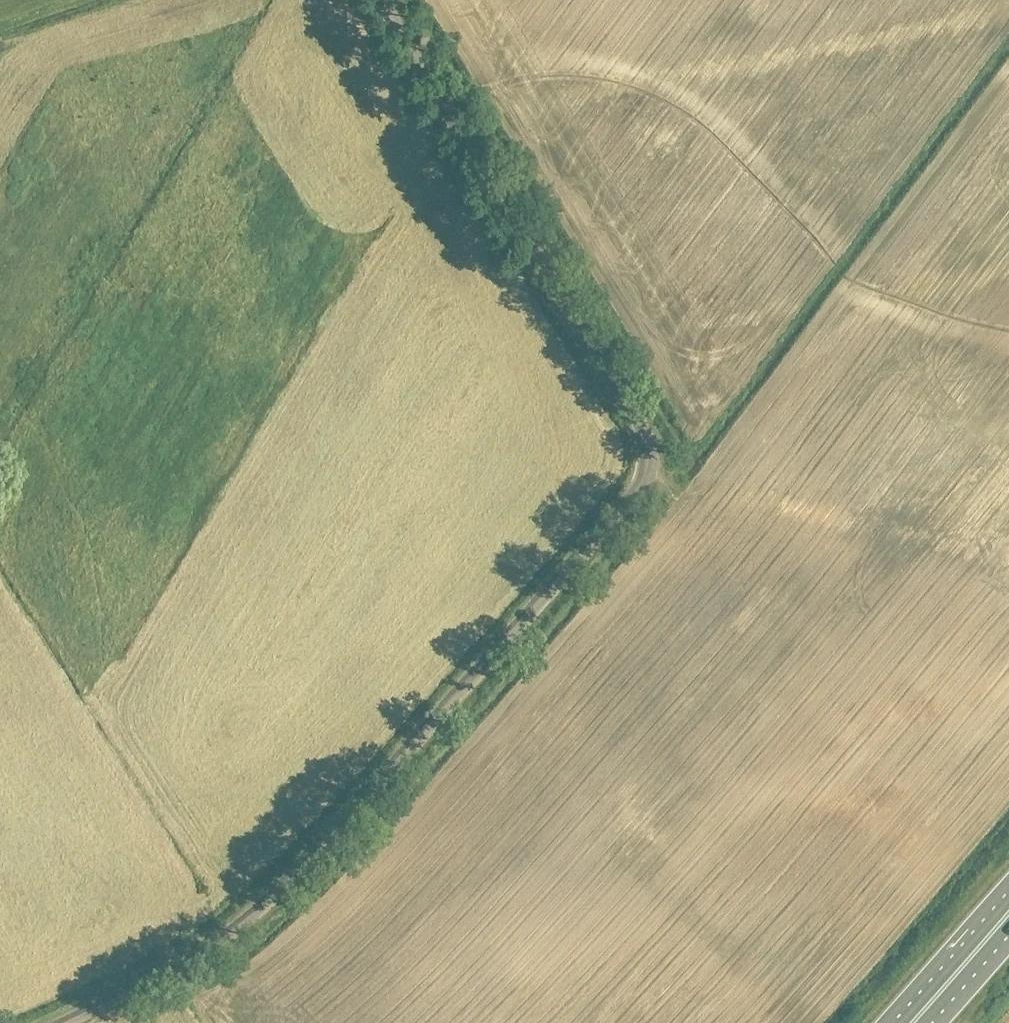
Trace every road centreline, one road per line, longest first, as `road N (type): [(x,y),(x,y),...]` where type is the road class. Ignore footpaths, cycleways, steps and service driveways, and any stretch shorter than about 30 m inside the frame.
road 1 (unclassified): [(104,1022),(208,970),(642,504),(650,481),(647,455),(379,0)]
road 2 (trunk): [(914,1022),(1008,919)]

